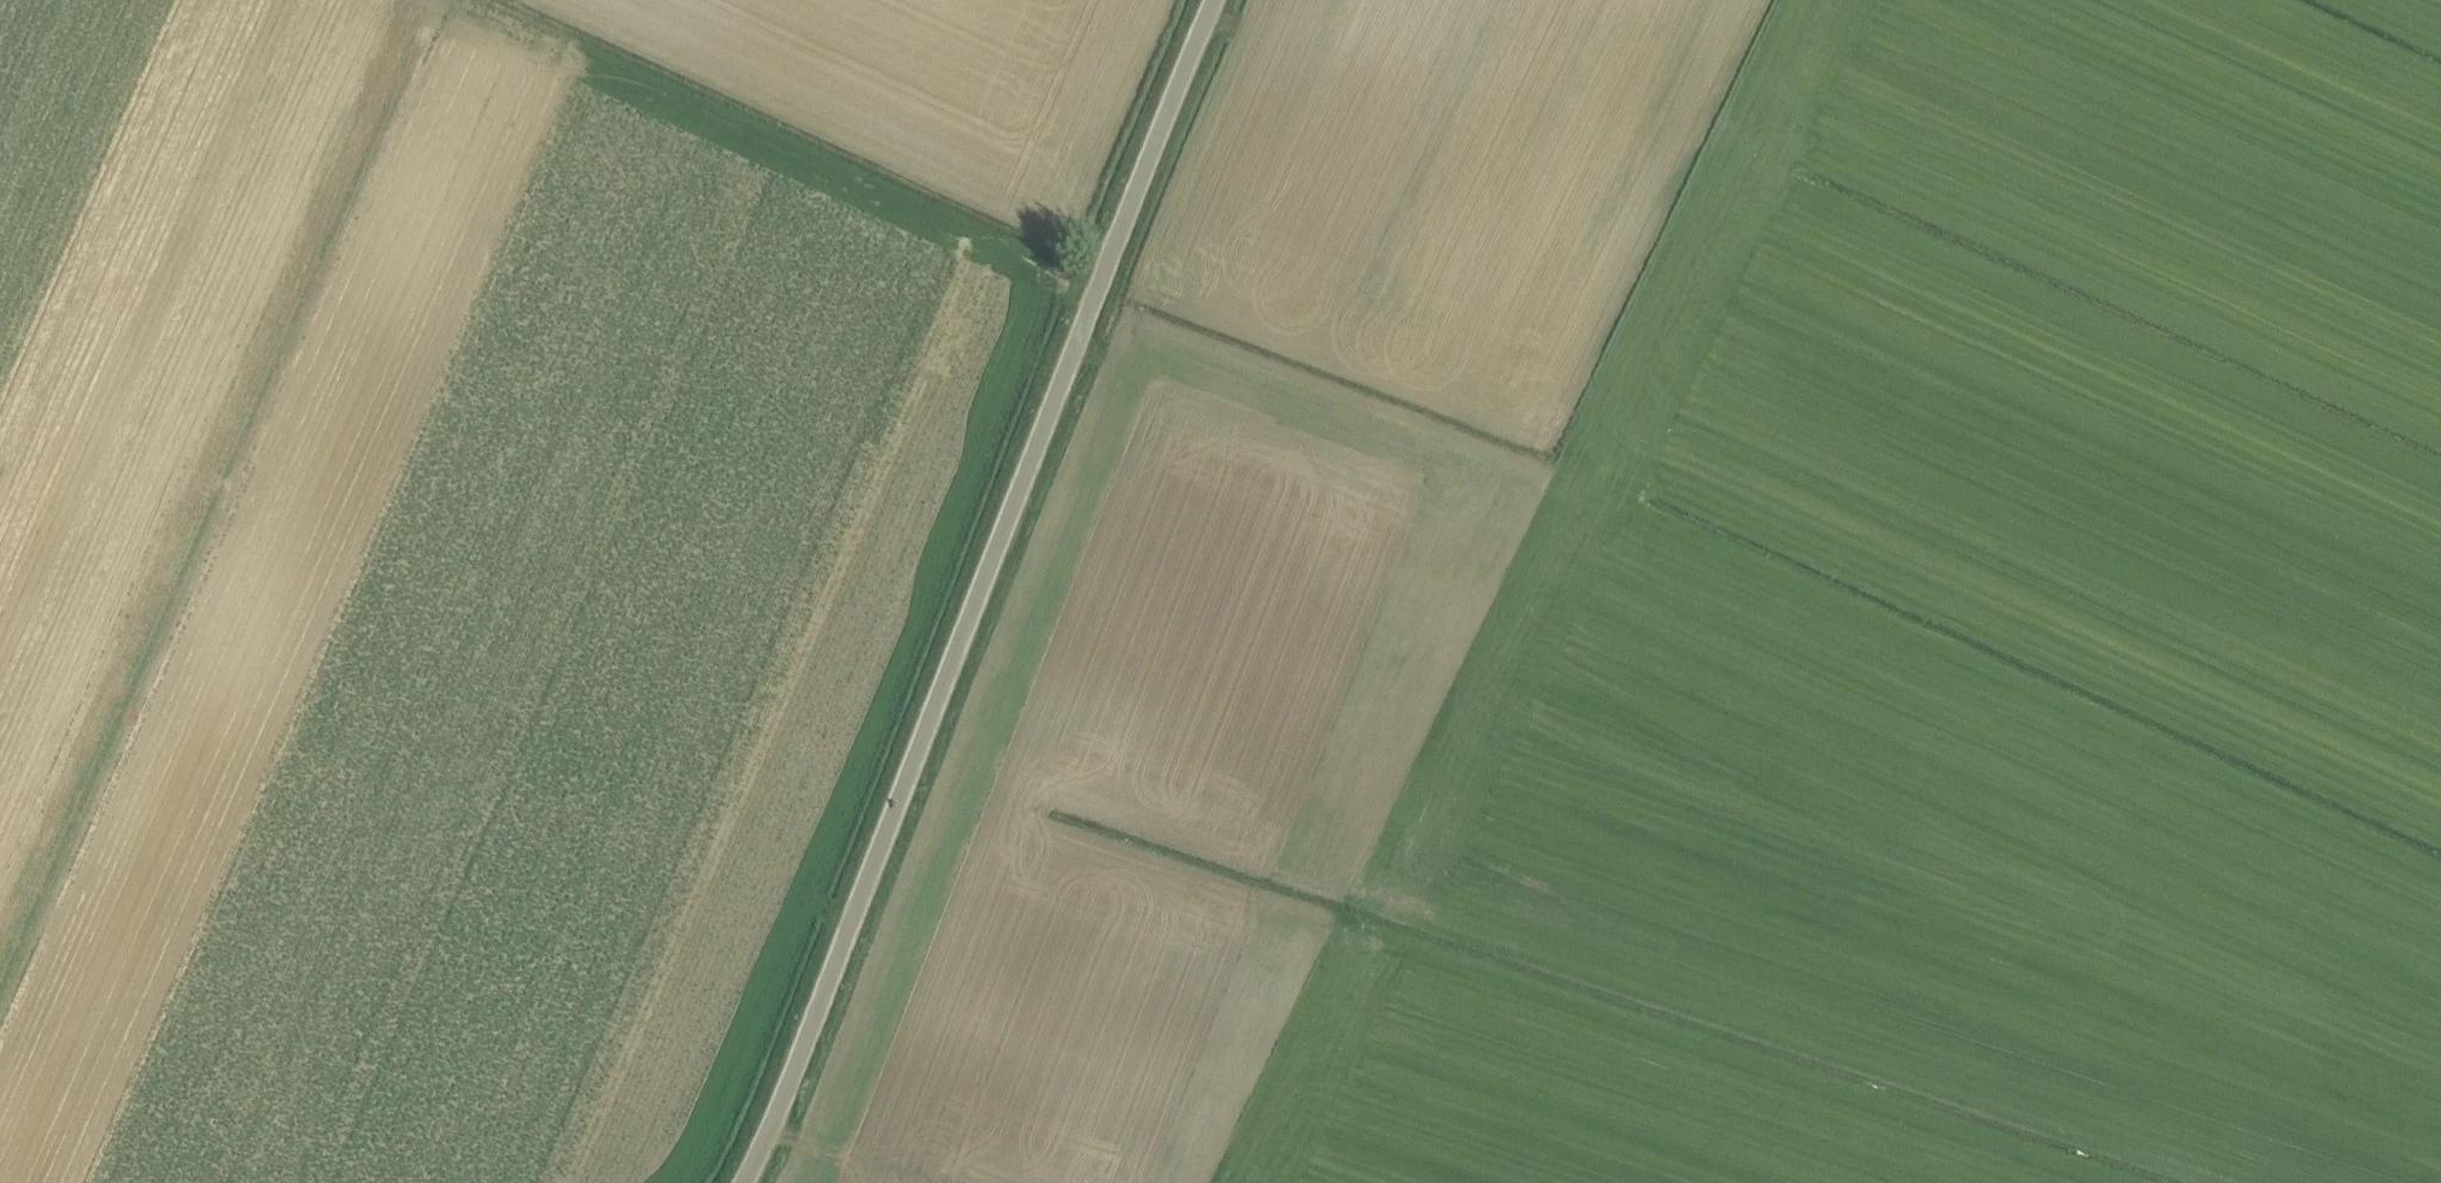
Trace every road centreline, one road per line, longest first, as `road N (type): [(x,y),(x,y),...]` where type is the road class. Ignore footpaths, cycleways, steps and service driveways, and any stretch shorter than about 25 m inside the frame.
road 1 (unclassified): [(744,1182),(1210,0)]

